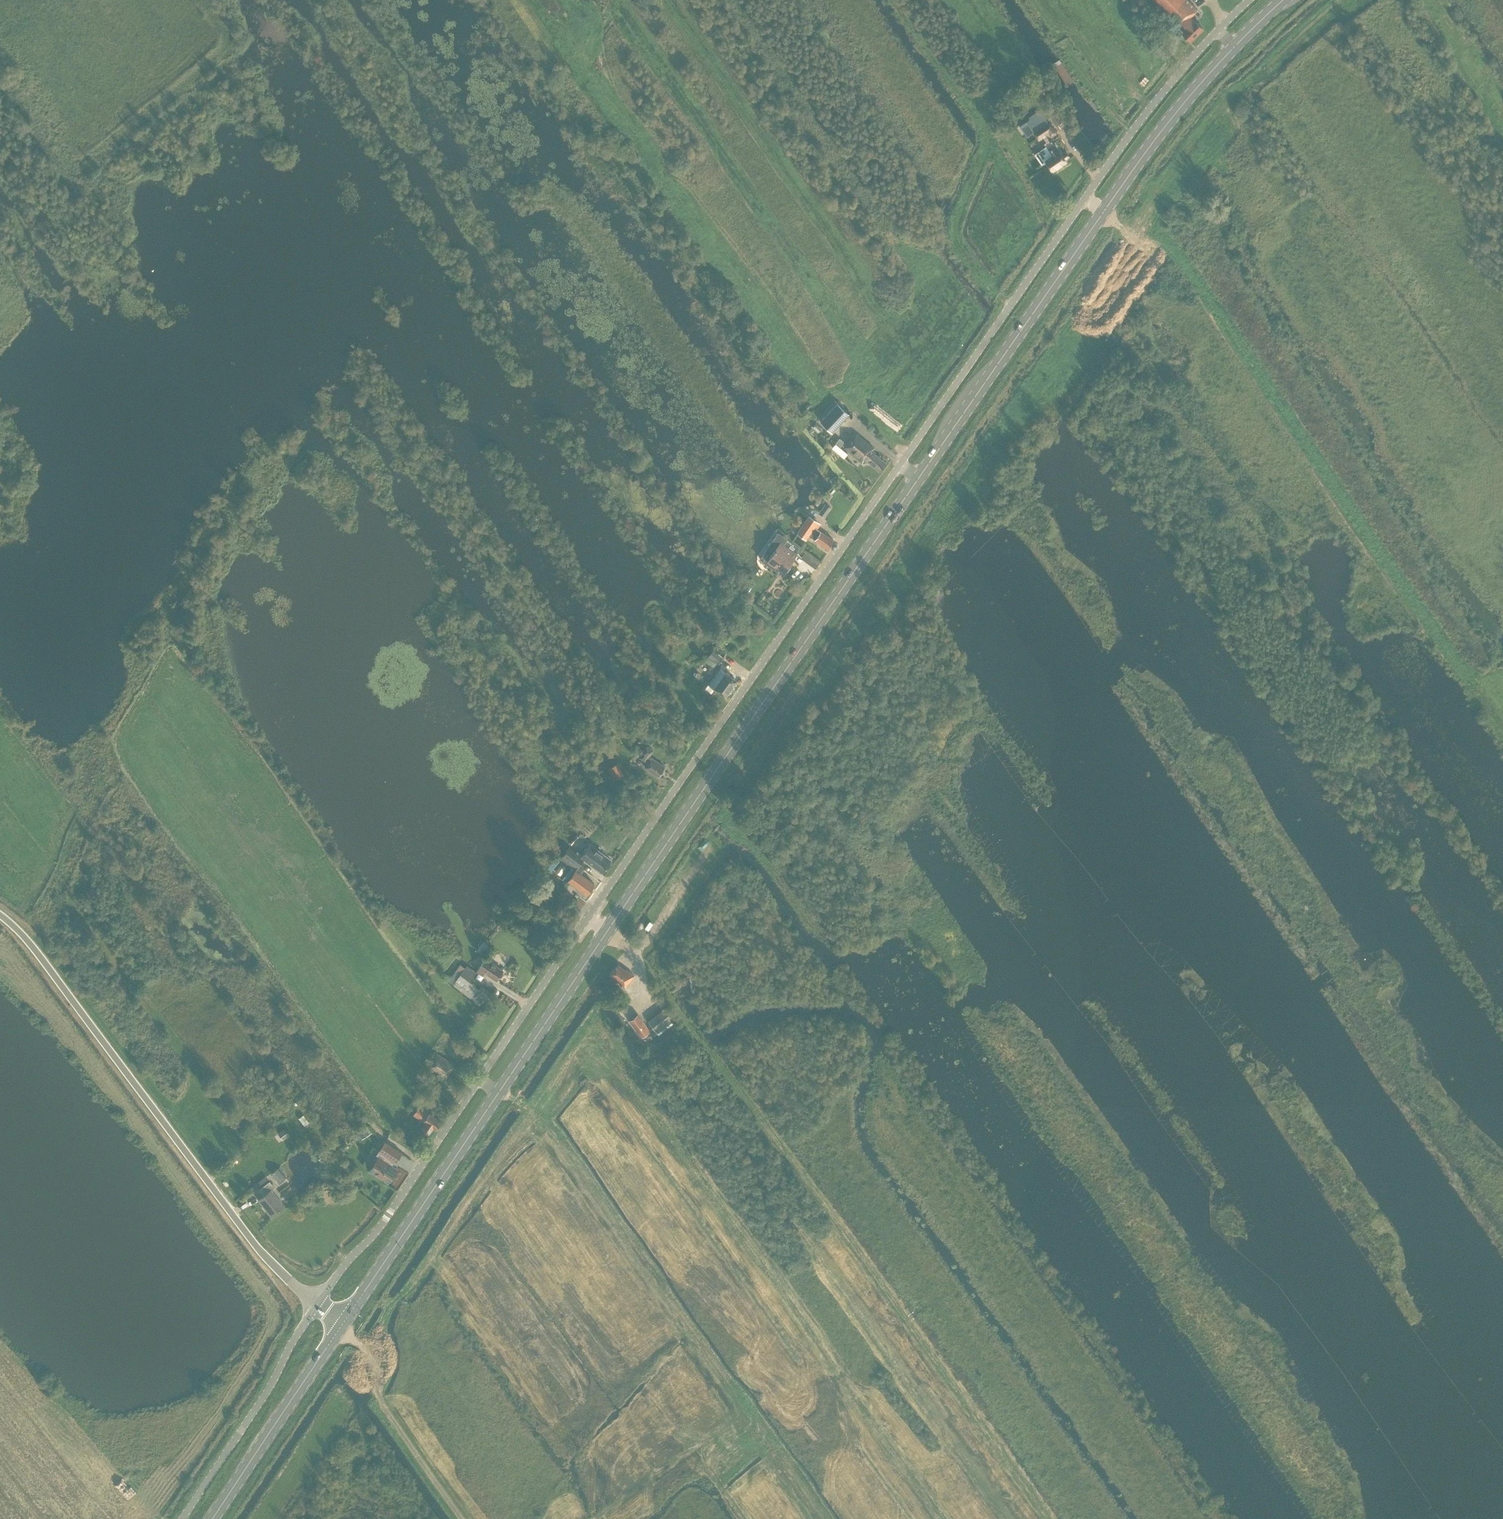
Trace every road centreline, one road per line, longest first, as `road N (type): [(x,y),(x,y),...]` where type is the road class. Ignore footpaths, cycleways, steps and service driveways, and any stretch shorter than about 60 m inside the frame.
road 1 (unclassified): [(317,1305),(385,1220),(1120,147),(1249,0)]
road 2 (primary): [(439,1180),(1124,181),(1204,79),(1282,0)]
road 3 (unclassified): [(317,1305),(246,1233),(52,972),(0,914)]
road 4 (unclassified): [(181,1518),(317,1305)]
road 5 (primary): [(336,1317),(242,1473)]
road 6 (primary): [(242,1473),(346,1324)]
road 7 (primary): [(346,1324),(439,1180)]
road 8 (primary): [(439,1180),(336,1317)]

